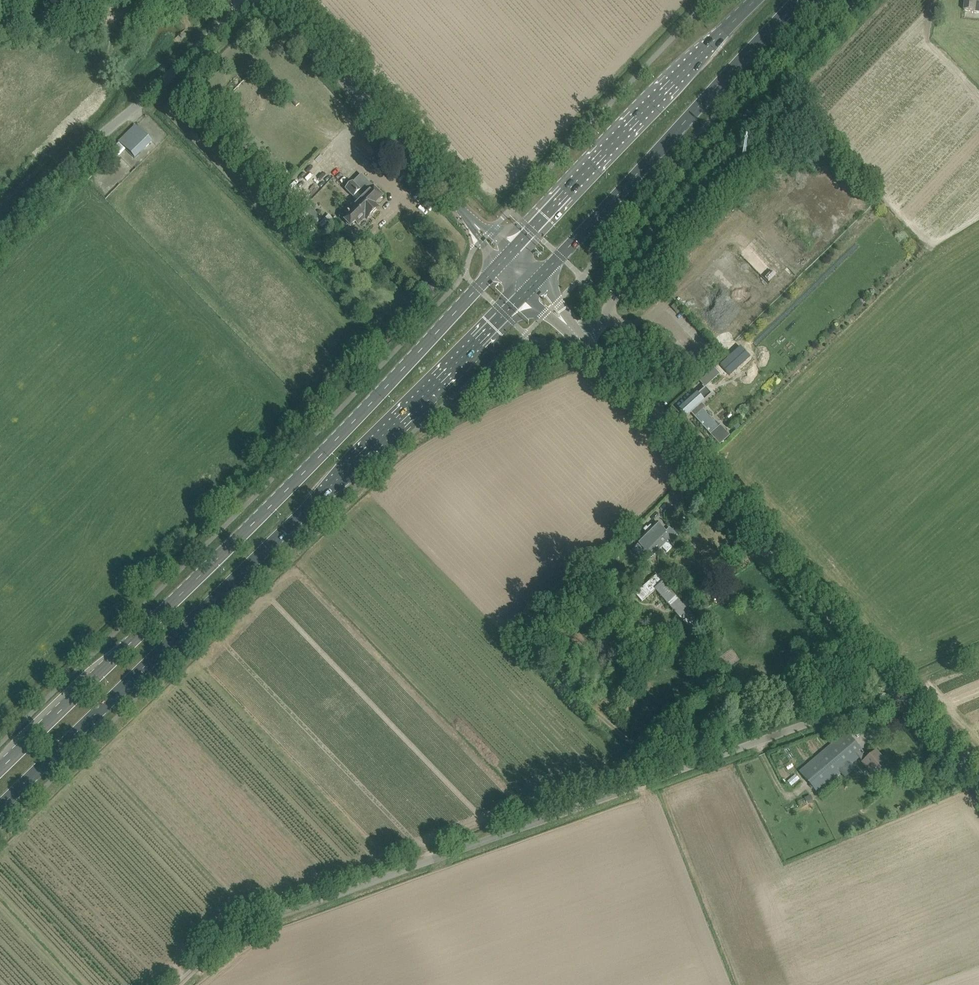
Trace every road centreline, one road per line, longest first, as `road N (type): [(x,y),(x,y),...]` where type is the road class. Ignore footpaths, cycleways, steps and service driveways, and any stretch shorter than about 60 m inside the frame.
road 1 (unclassified): [(180,984),(229,937),(896,687)]
road 2 (primary): [(0,807),(528,292)]
road 3 (primary): [(501,262),(0,771)]
road 4 (tertiary): [(896,687),(579,337)]
road 5 (unclassified): [(859,0),(687,183),(605,312),(579,337)]
road 6 (primary): [(541,279),(804,0)]
road 7 (primary): [(755,0),(511,251)]
road 8 (unclassified): [(0,230),(246,0)]
road 9 (unclassified): [(478,227),(272,0)]
road 10 (track): [(54,14),(189,0)]
road 11 (tertiary): [(978,779),(896,687)]

